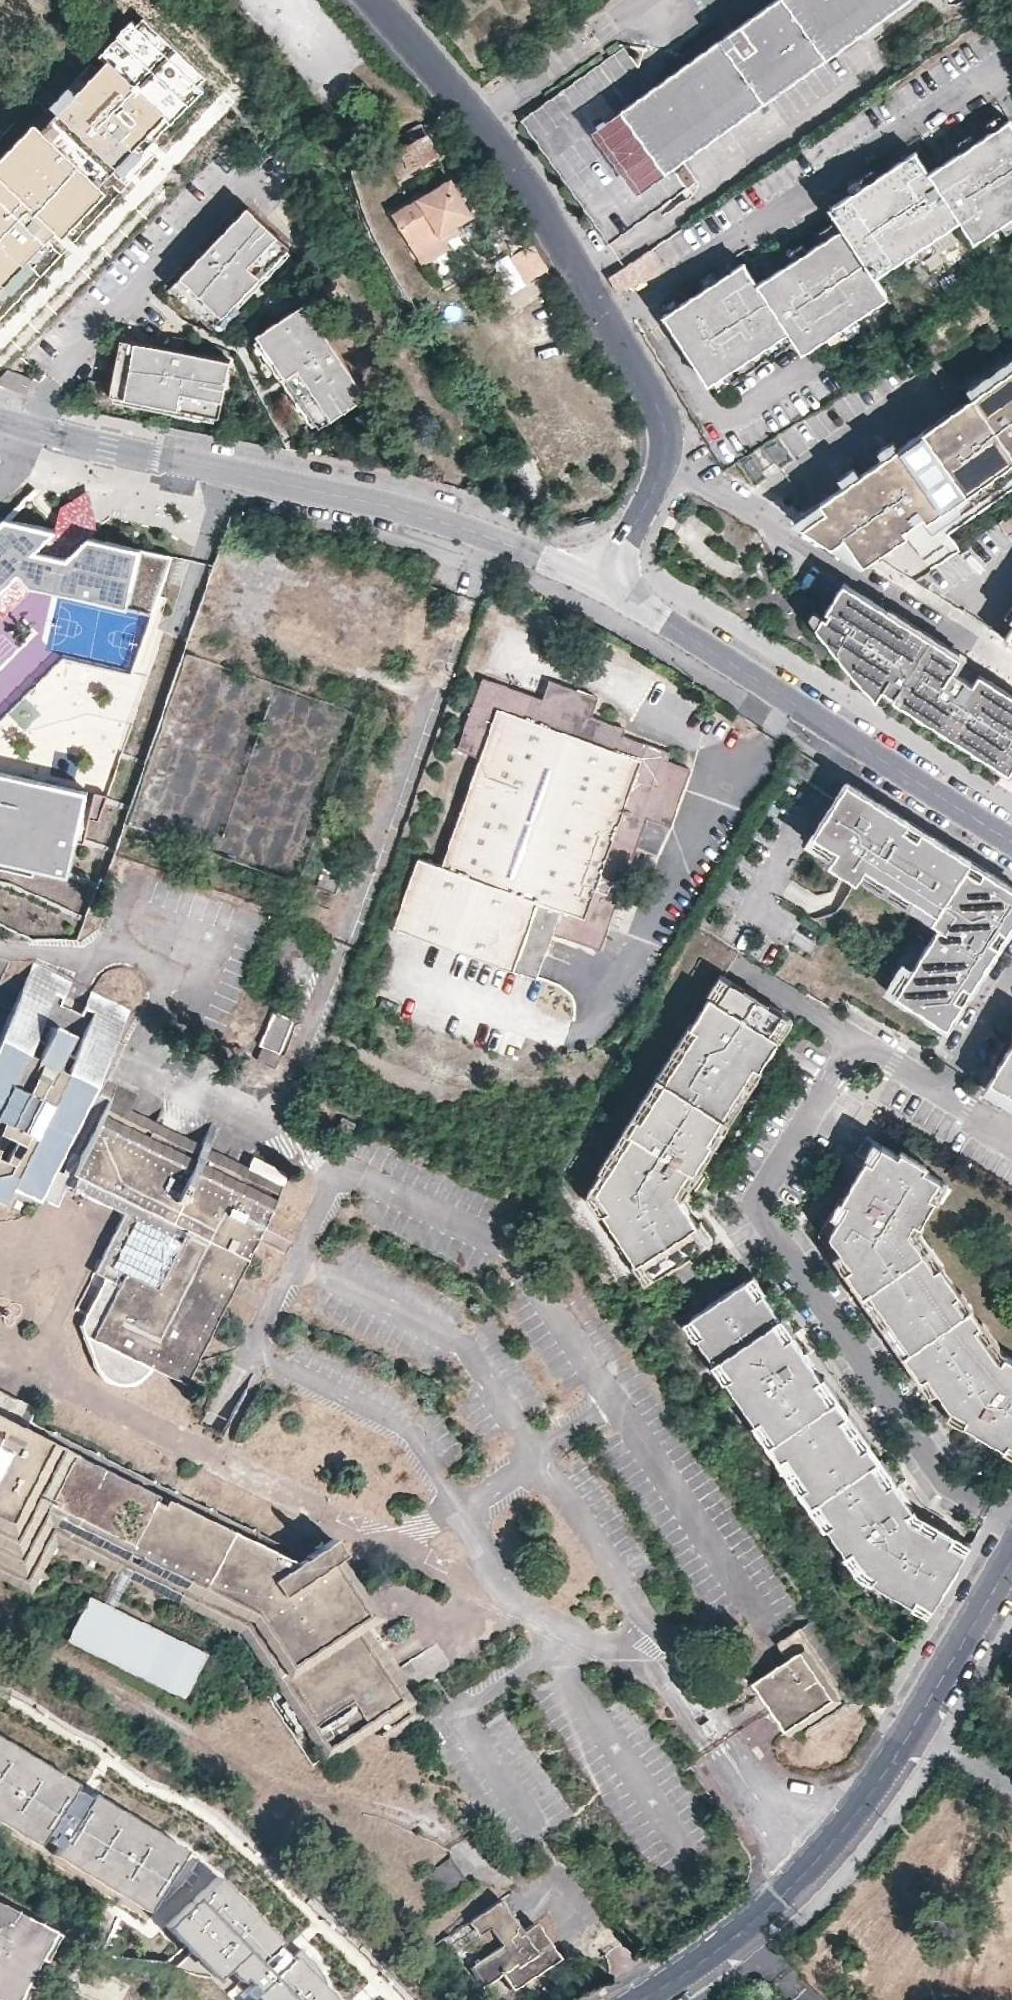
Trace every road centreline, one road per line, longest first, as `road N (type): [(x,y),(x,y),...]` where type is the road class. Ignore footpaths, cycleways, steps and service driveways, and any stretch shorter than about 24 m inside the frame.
road 1 (residential): [(946,1093),(853,1037),(757,1203),(946,1477),(1011,1516)]
road 2 (residential): [(378,0),(509,160),(655,398),(664,468),(593,586)]
road 3 (residential): [(0,424),(139,464),(359,501),(486,538),(593,586)]
road 4 (residential): [(633,1999),(704,1957),(821,1855),(914,1723),(1011,1557)]
road 5 (residential): [(593,586),(1011,838)]
road 6 (residential): [(946,1093),(1011,983)]

